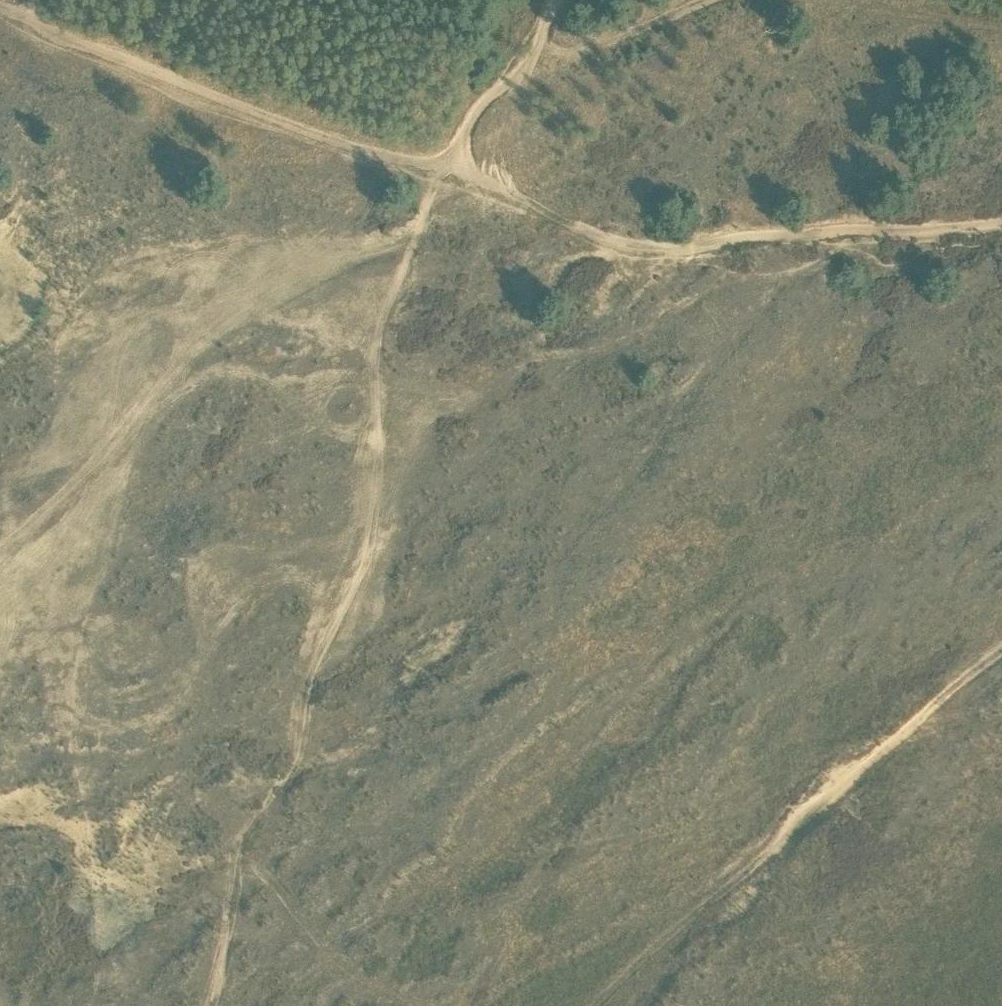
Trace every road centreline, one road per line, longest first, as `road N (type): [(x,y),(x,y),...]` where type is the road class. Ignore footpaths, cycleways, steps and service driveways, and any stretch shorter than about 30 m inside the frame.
road 1 (track): [(565,0),(537,53),(503,91),(472,108),(453,166),(0,6)]
road 2 (track): [(1001,220),(782,230),(689,244),(605,242),(453,166)]
road 3 (track): [(1001,644),(711,902),(611,1005)]
road 4 (track): [(809,0),(1001,32)]
road 5 (track): [(539,47),(580,44),(689,0)]

